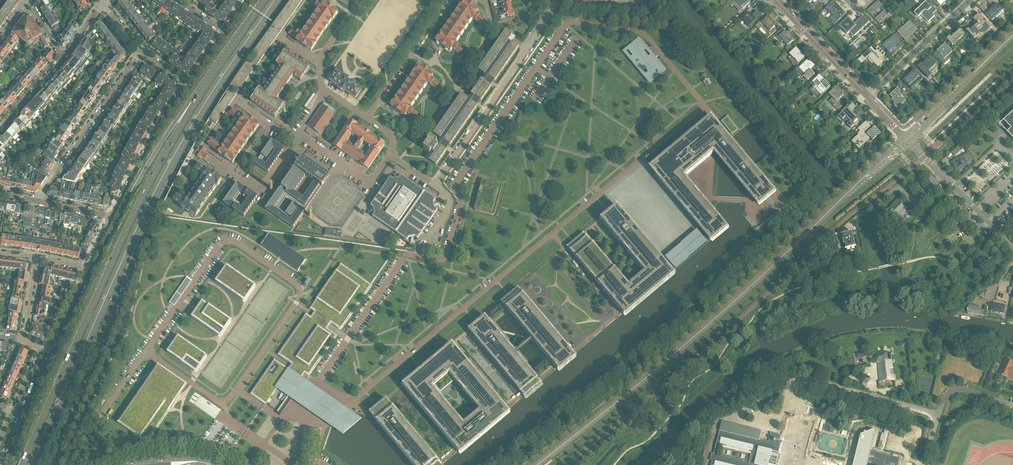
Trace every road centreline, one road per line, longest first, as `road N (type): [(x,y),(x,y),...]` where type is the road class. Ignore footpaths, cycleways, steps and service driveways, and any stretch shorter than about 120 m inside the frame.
road 1 (secondary): [(537,464),(679,350),(907,139)]
road 2 (primary): [(210,79),(131,220),(22,464)]
road 3 (primary): [(210,79),(146,167),(46,360)]
road 4 (primary): [(31,464),(145,219)]
road 5 (primary): [(54,464),(145,219)]
road 6 (primary): [(145,219),(279,0)]
road 7 (residential): [(435,185),(559,0)]
road 8 (residential): [(38,201),(141,52)]
road 9 (residential): [(187,85),(111,217)]
road 10 (unclassified): [(1012,248),(907,139)]
road 11 (secondary): [(907,139),(1012,35)]
road 12 (residential): [(367,118),(449,0)]
road 13 (residential): [(868,96),(970,0)]
road 14 (residential): [(868,96),(777,0)]
road 15 (residential): [(211,161),(264,189),(299,138)]

